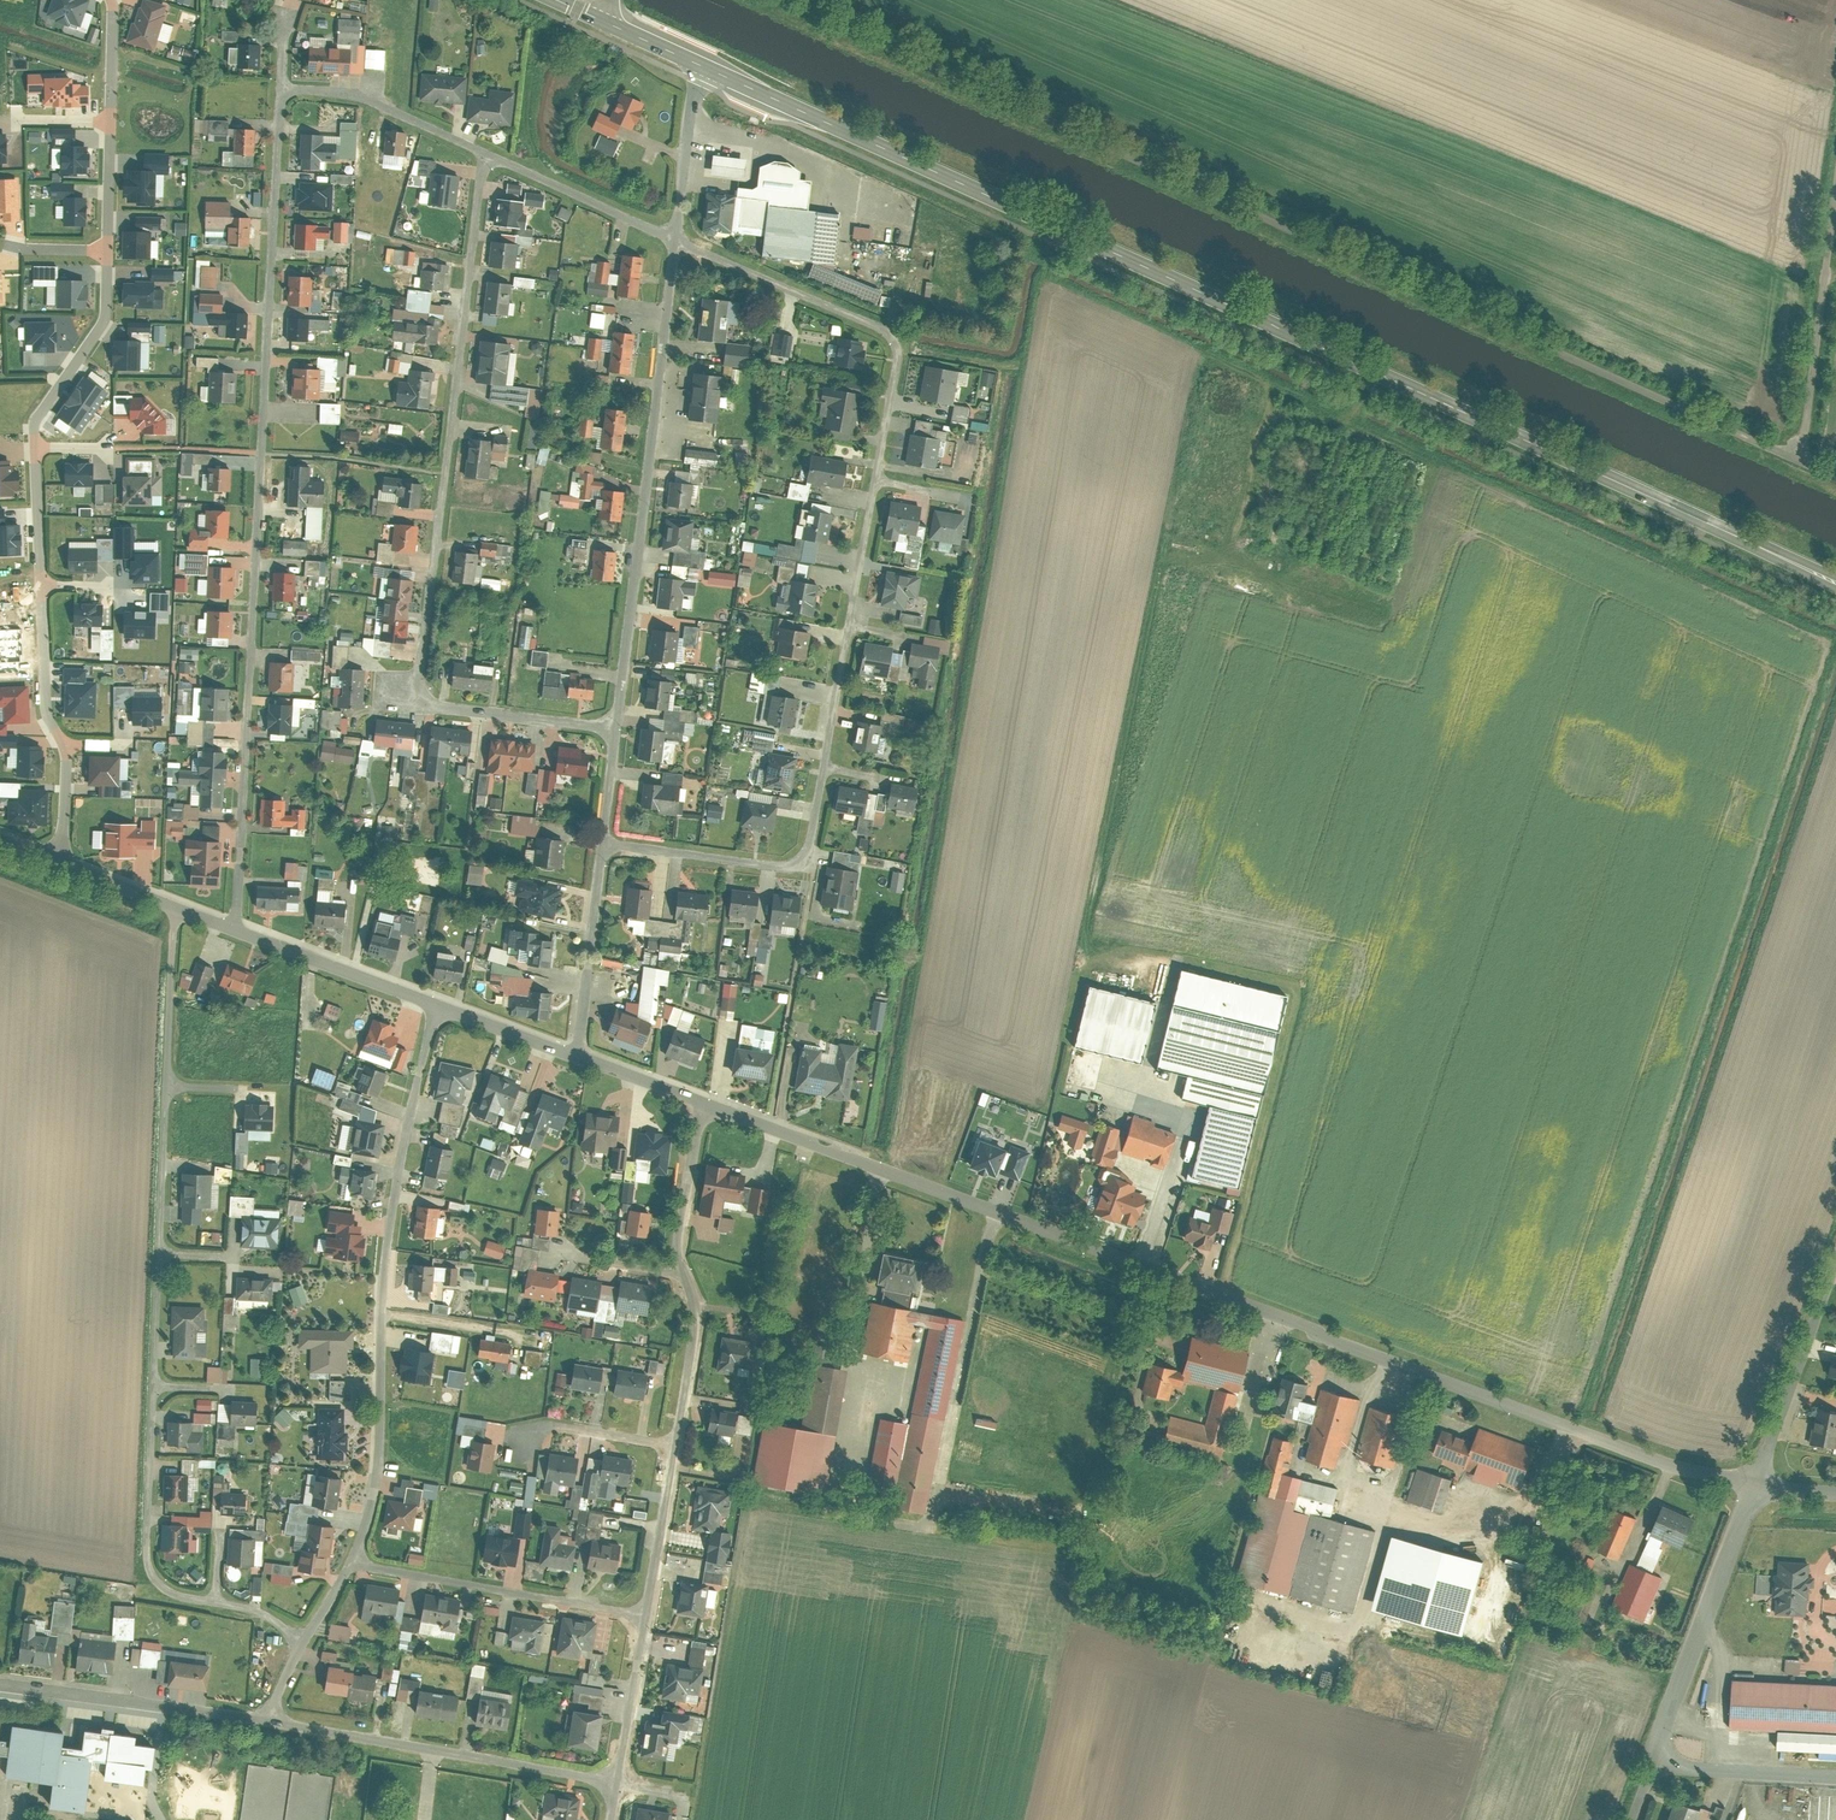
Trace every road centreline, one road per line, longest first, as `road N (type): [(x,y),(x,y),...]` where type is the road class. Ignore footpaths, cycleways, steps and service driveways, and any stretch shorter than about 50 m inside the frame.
road 1 (primary): [(700,64),(1835,581)]
road 2 (residential): [(703,1102),(1754,1489)]
road 3 (residential): [(794,0),(1797,457)]
road 4 (residential): [(603,844),(766,861),(790,856),(887,361),(884,335),(863,318),(674,236)]
road 5 (residential): [(233,929),(280,91)]
road 6 (residential): [(439,1007),(382,1288),(376,1490),(350,1564)]
road 7 (residential): [(484,153),(417,707)]
road 8 (residential): [(674,236),(616,728)]
road 9 (residential): [(609,1778),(269,1722)]
road 10 (residential): [(179,911),(149,1248)]
road 11 (unclassified): [(1835,143),(1797,457)]
road 12 (residential): [(1641,1760),(1754,1489)]
road 13 (residential): [(350,1564),(638,1612)]
road 14 (residential): [(269,1722),(0,1680)]
road 15 (residential): [(1754,1489),(1835,1237)]
road 16 (residential): [(144,1383),(149,1569),(171,1592),(214,1601)]
road 17 (residential): [(35,449),(42,410),(106,325),(105,249)]
road 18 (residential): [(233,929),(439,1007)]
road 19 (residential): [(280,91),(365,98),(484,153)]
road 20 (residential): [(603,844),(576,1057)]
road 21 (residential): [(484,153),(674,236)]
road 22 (residential): [(417,707),(616,728)]
road 23 (residential): [(1641,1760),(1835,1772)]
road 24 (residential): [(669,1439),(638,1612)]
road 25 (residential): [(700,64),(674,236)]
road 26 (residential): [(675,1269),(688,1309),(669,1439)]
road 27 (residential): [(703,1102),(672,1241),(675,1269)]
road 28 (residential): [(638,1612),(609,1778)]
road 29 (residential): [(66,747),(44,711),(41,586)]
road 30 (residential): [(439,1007),(576,1057)]
road 31 (residential): [(529,1421),(669,1439)]
road 32 (residential): [(41,586),(35,449)]
road 33 (residential): [(149,1248),(144,1383)]
road 34 (residential): [(576,1057),(703,1102)]
road 35 (residential): [(61,856),(179,911)]
road 36 (residential): [(105,249),(109,121)]
road 37 (residential): [(109,121),(111,0)]

